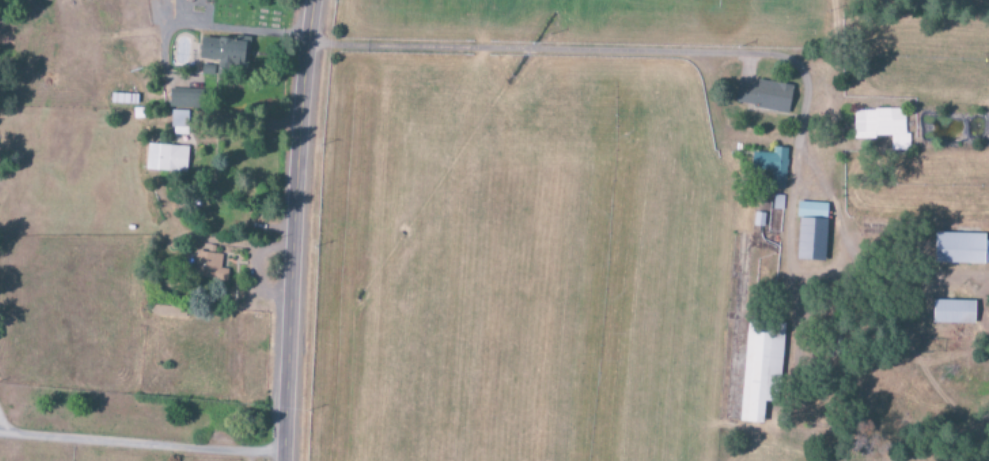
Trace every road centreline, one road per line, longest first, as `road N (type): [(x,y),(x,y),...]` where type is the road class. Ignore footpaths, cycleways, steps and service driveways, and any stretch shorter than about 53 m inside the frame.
road 1 (tertiary): [(312,0),(282,460)]
road 2 (residential): [(0,434),(282,451)]

